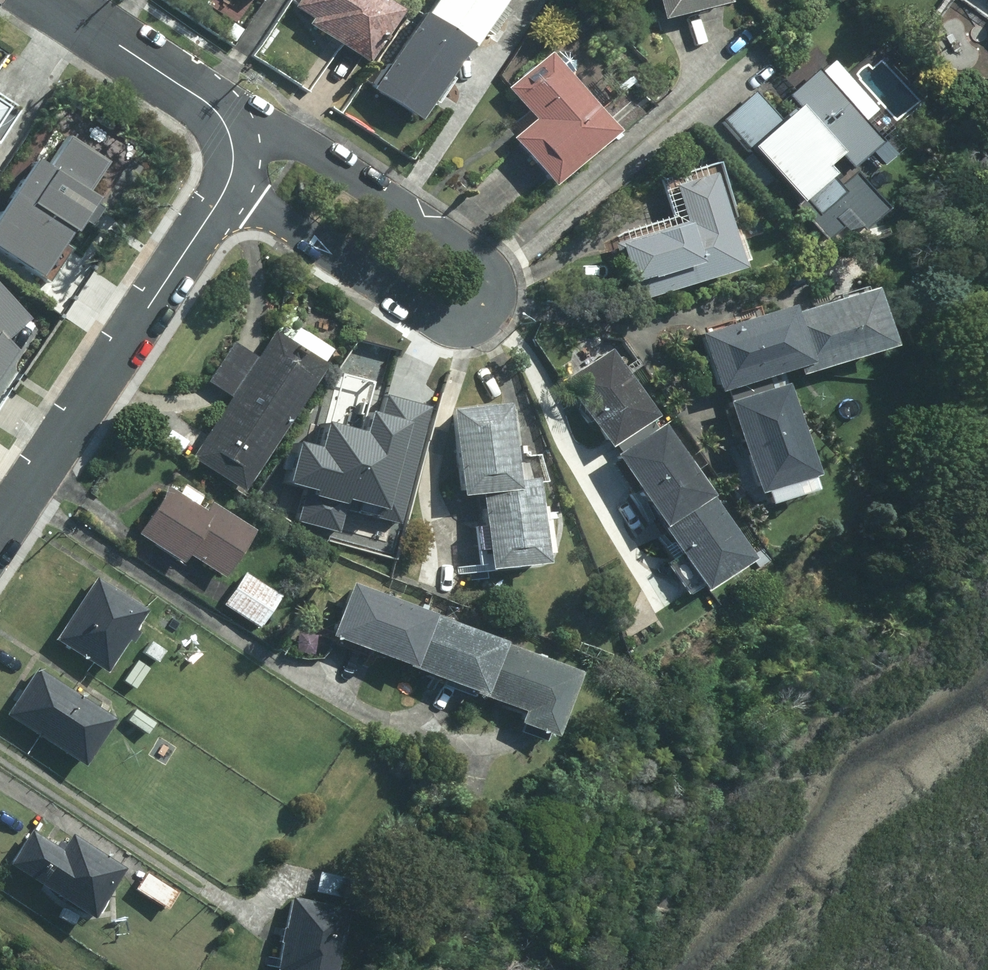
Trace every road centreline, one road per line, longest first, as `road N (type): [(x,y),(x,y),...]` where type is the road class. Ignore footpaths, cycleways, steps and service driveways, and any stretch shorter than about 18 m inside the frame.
road 1 (residential): [(268,127),(470,250),(491,278),(490,303),(466,322),(440,320),(230,190)]
road 2 (residential): [(230,190),(0,533)]
road 3 (residential): [(71,0),(268,127)]

